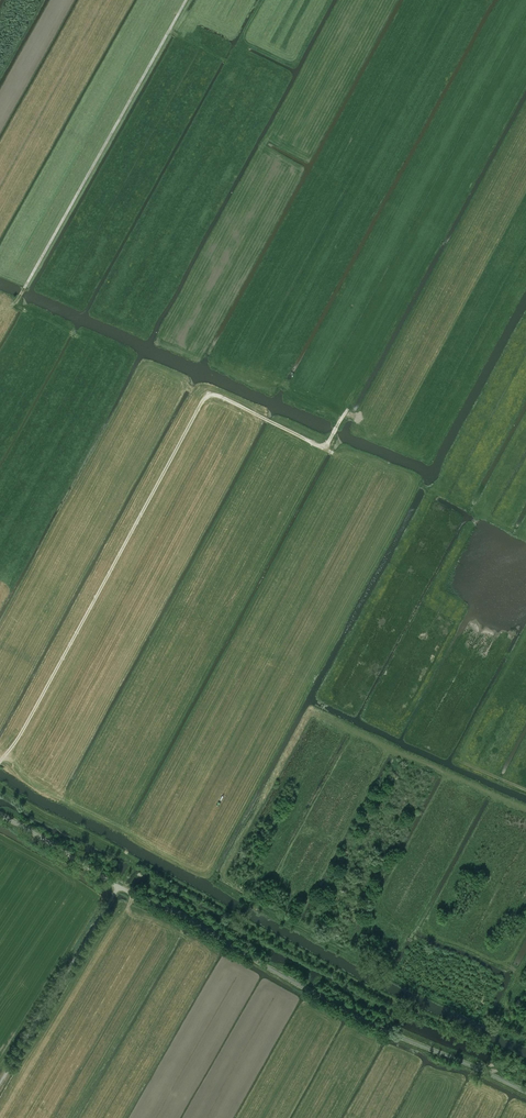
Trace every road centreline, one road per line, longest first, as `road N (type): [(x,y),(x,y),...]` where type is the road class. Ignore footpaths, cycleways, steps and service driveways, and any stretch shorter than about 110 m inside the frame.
road 1 (track): [(0,761),(203,399),(215,394),(326,447),(525,80)]
road 2 (track): [(525,1063),(303,953),(136,858)]
road 3 (track): [(187,0),(19,308)]
road 4 (track): [(136,858),(0,786)]

